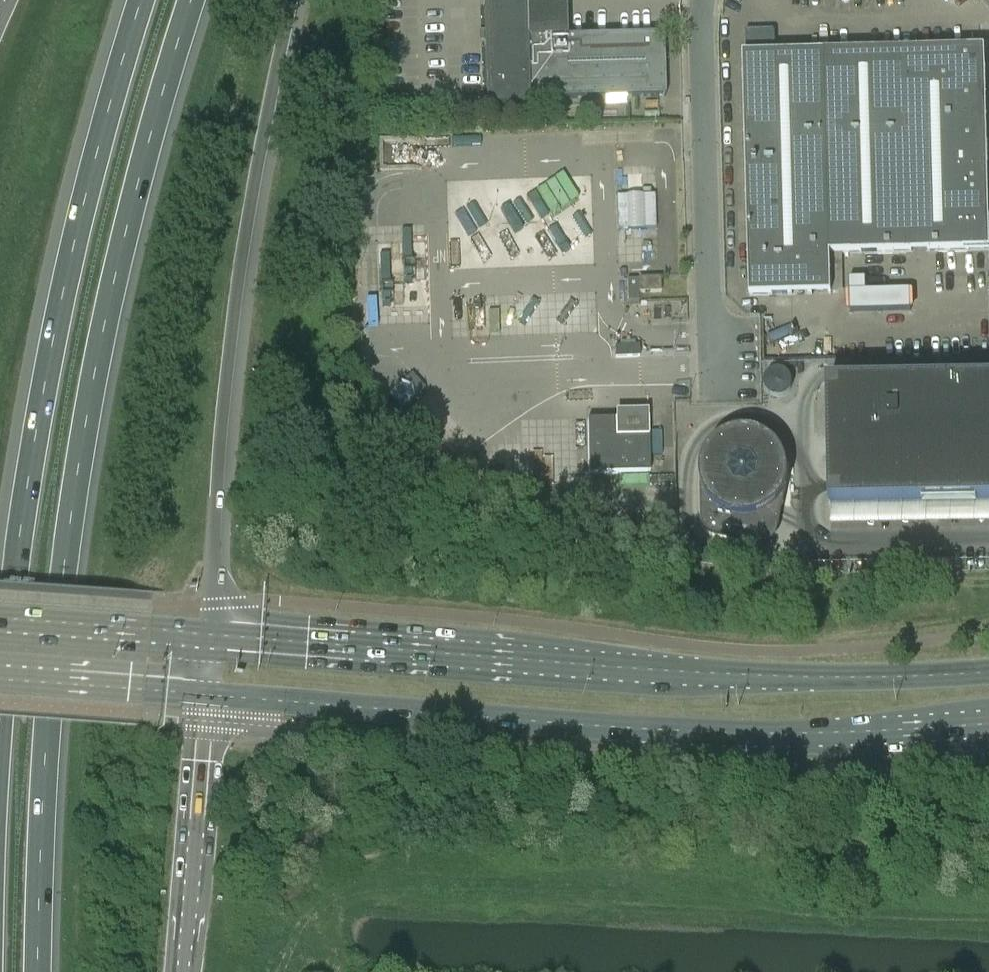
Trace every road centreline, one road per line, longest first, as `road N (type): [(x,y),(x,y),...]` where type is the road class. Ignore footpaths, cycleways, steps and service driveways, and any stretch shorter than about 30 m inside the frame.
road 1 (motorway): [(41,971),(51,690),(94,377),(194,0)]
road 2 (secondary): [(209,695),(778,734),(988,729)]
road 3 (secondary): [(988,671),(767,675),(215,636)]
road 4 (motorway): [(139,0),(49,347),(0,701)]
road 5 (motorway): [(215,636),(215,528),(240,288),(294,0)]
road 6 (unclassified): [(714,395),(706,0)]
road 7 (motorway): [(184,971),(209,695)]
road 8 (secondary): [(215,636),(0,619)]
road 9 (secondary): [(0,679),(209,695)]

